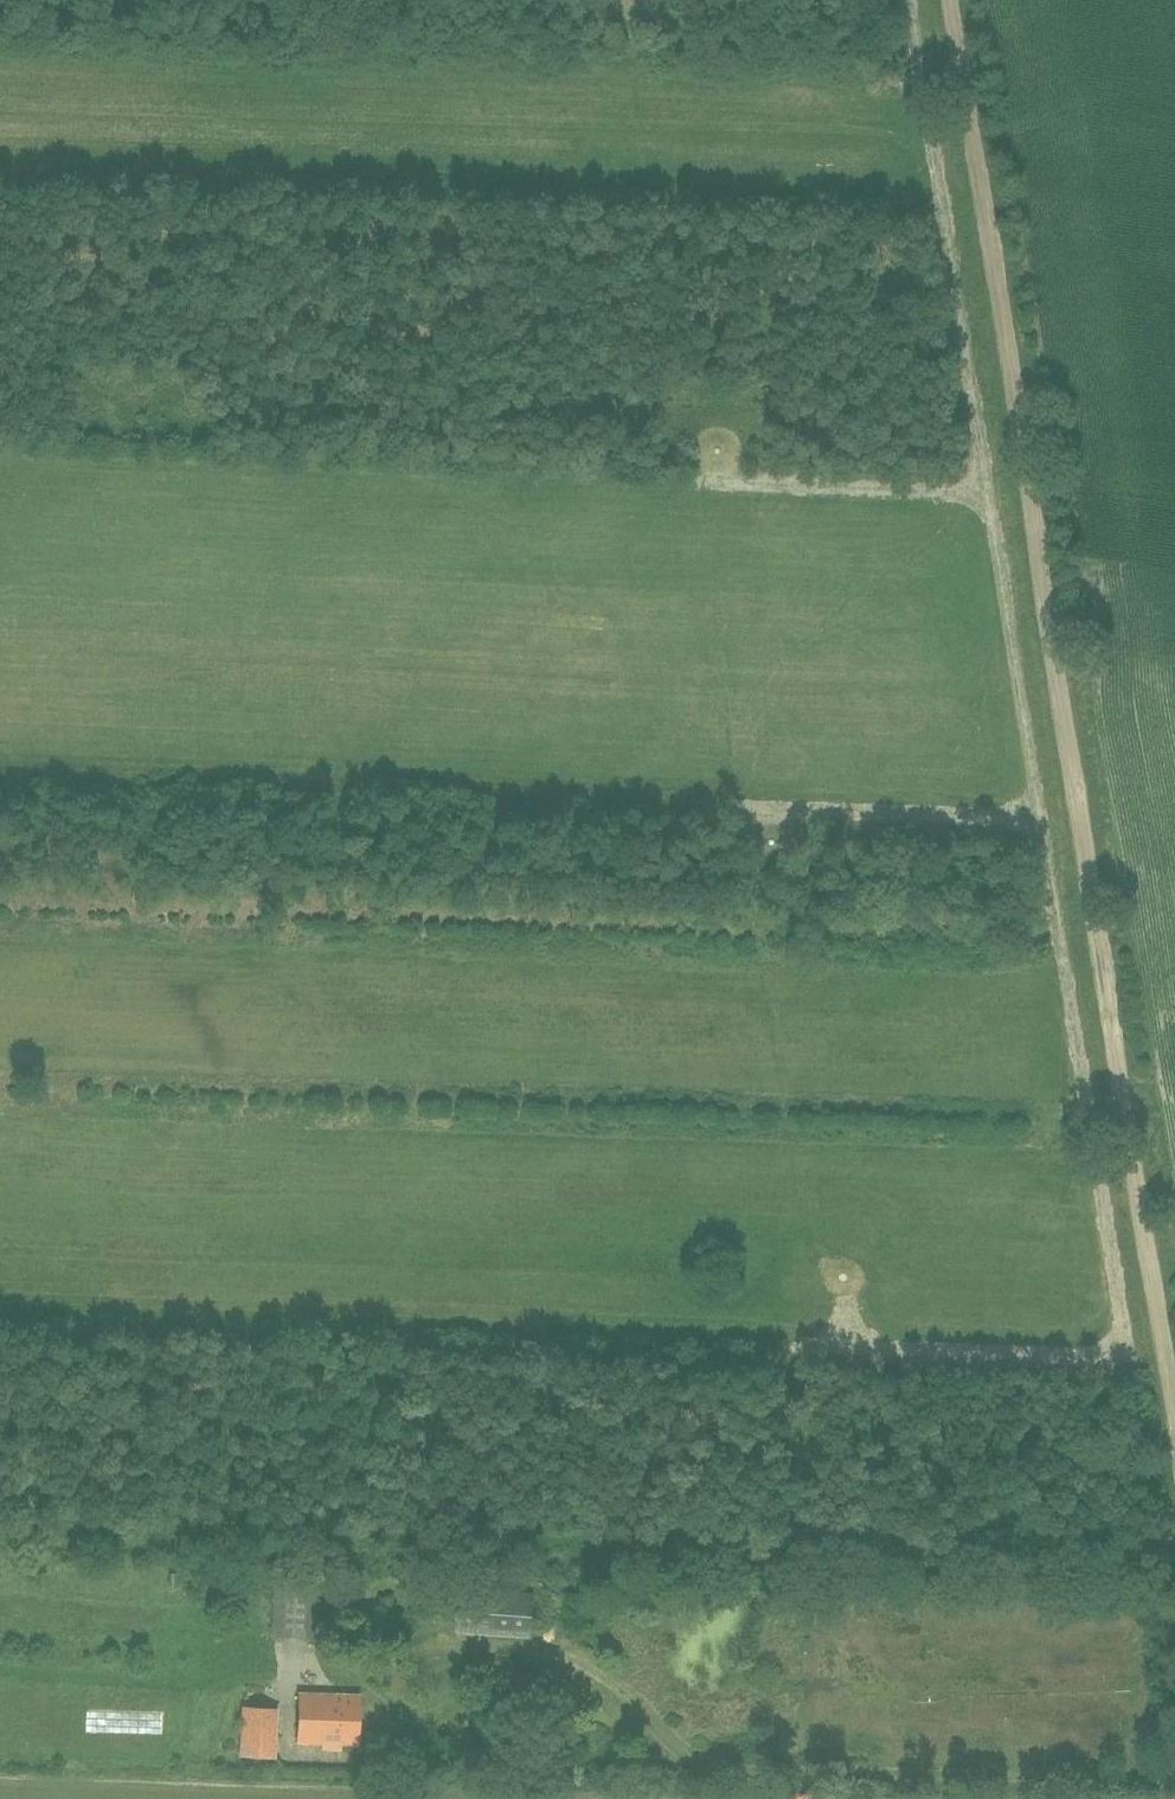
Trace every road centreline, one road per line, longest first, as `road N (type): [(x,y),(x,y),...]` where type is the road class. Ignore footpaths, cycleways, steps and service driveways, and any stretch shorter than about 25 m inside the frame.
road 1 (track): [(1174,1415),(952,0)]

